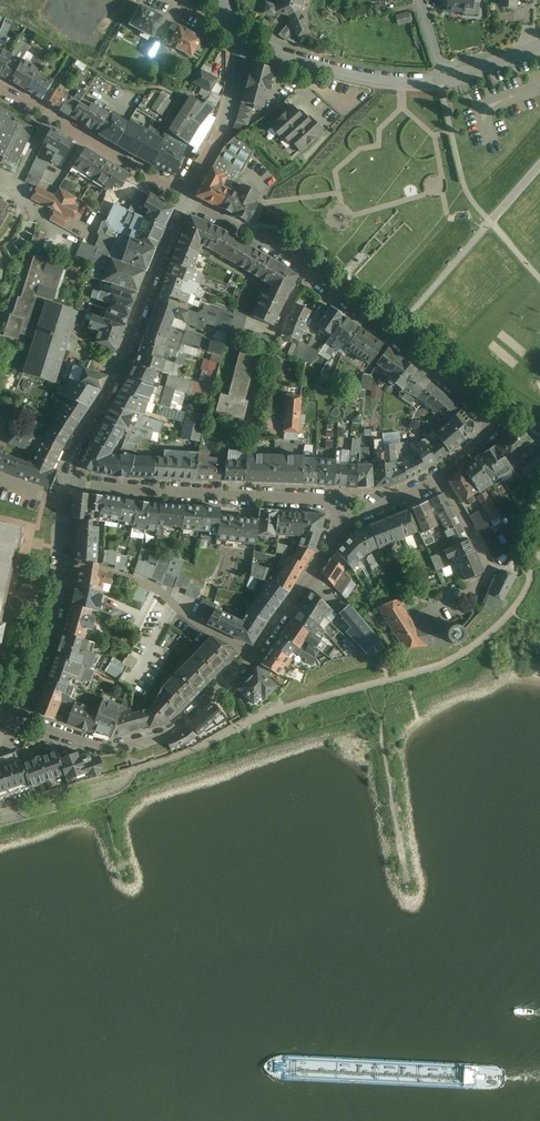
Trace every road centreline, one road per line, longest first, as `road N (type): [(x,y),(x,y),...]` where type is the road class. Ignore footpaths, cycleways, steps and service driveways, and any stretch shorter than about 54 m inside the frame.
road 1 (residential): [(308,270),(473,401),(484,422),(482,436),(442,478)]
road 2 (residential): [(66,479),(187,198)]
road 3 (residential): [(351,519),(324,497),(104,488),(66,479)]
road 4 (residential): [(250,656),(163,737),(100,745),(18,716)]
road 5 (residential): [(0,83),(187,198)]
road 6 (residential): [(250,656),(157,590),(65,561)]
road 7 (residential): [(241,40),(367,76),(444,79)]
road 8 (residential): [(351,519),(250,656)]
road 9 (residential): [(187,198),(220,136),(241,40)]
road 10 (residential): [(18,716),(43,666),(65,561)]
road 11 (residential): [(187,198),(308,270)]

